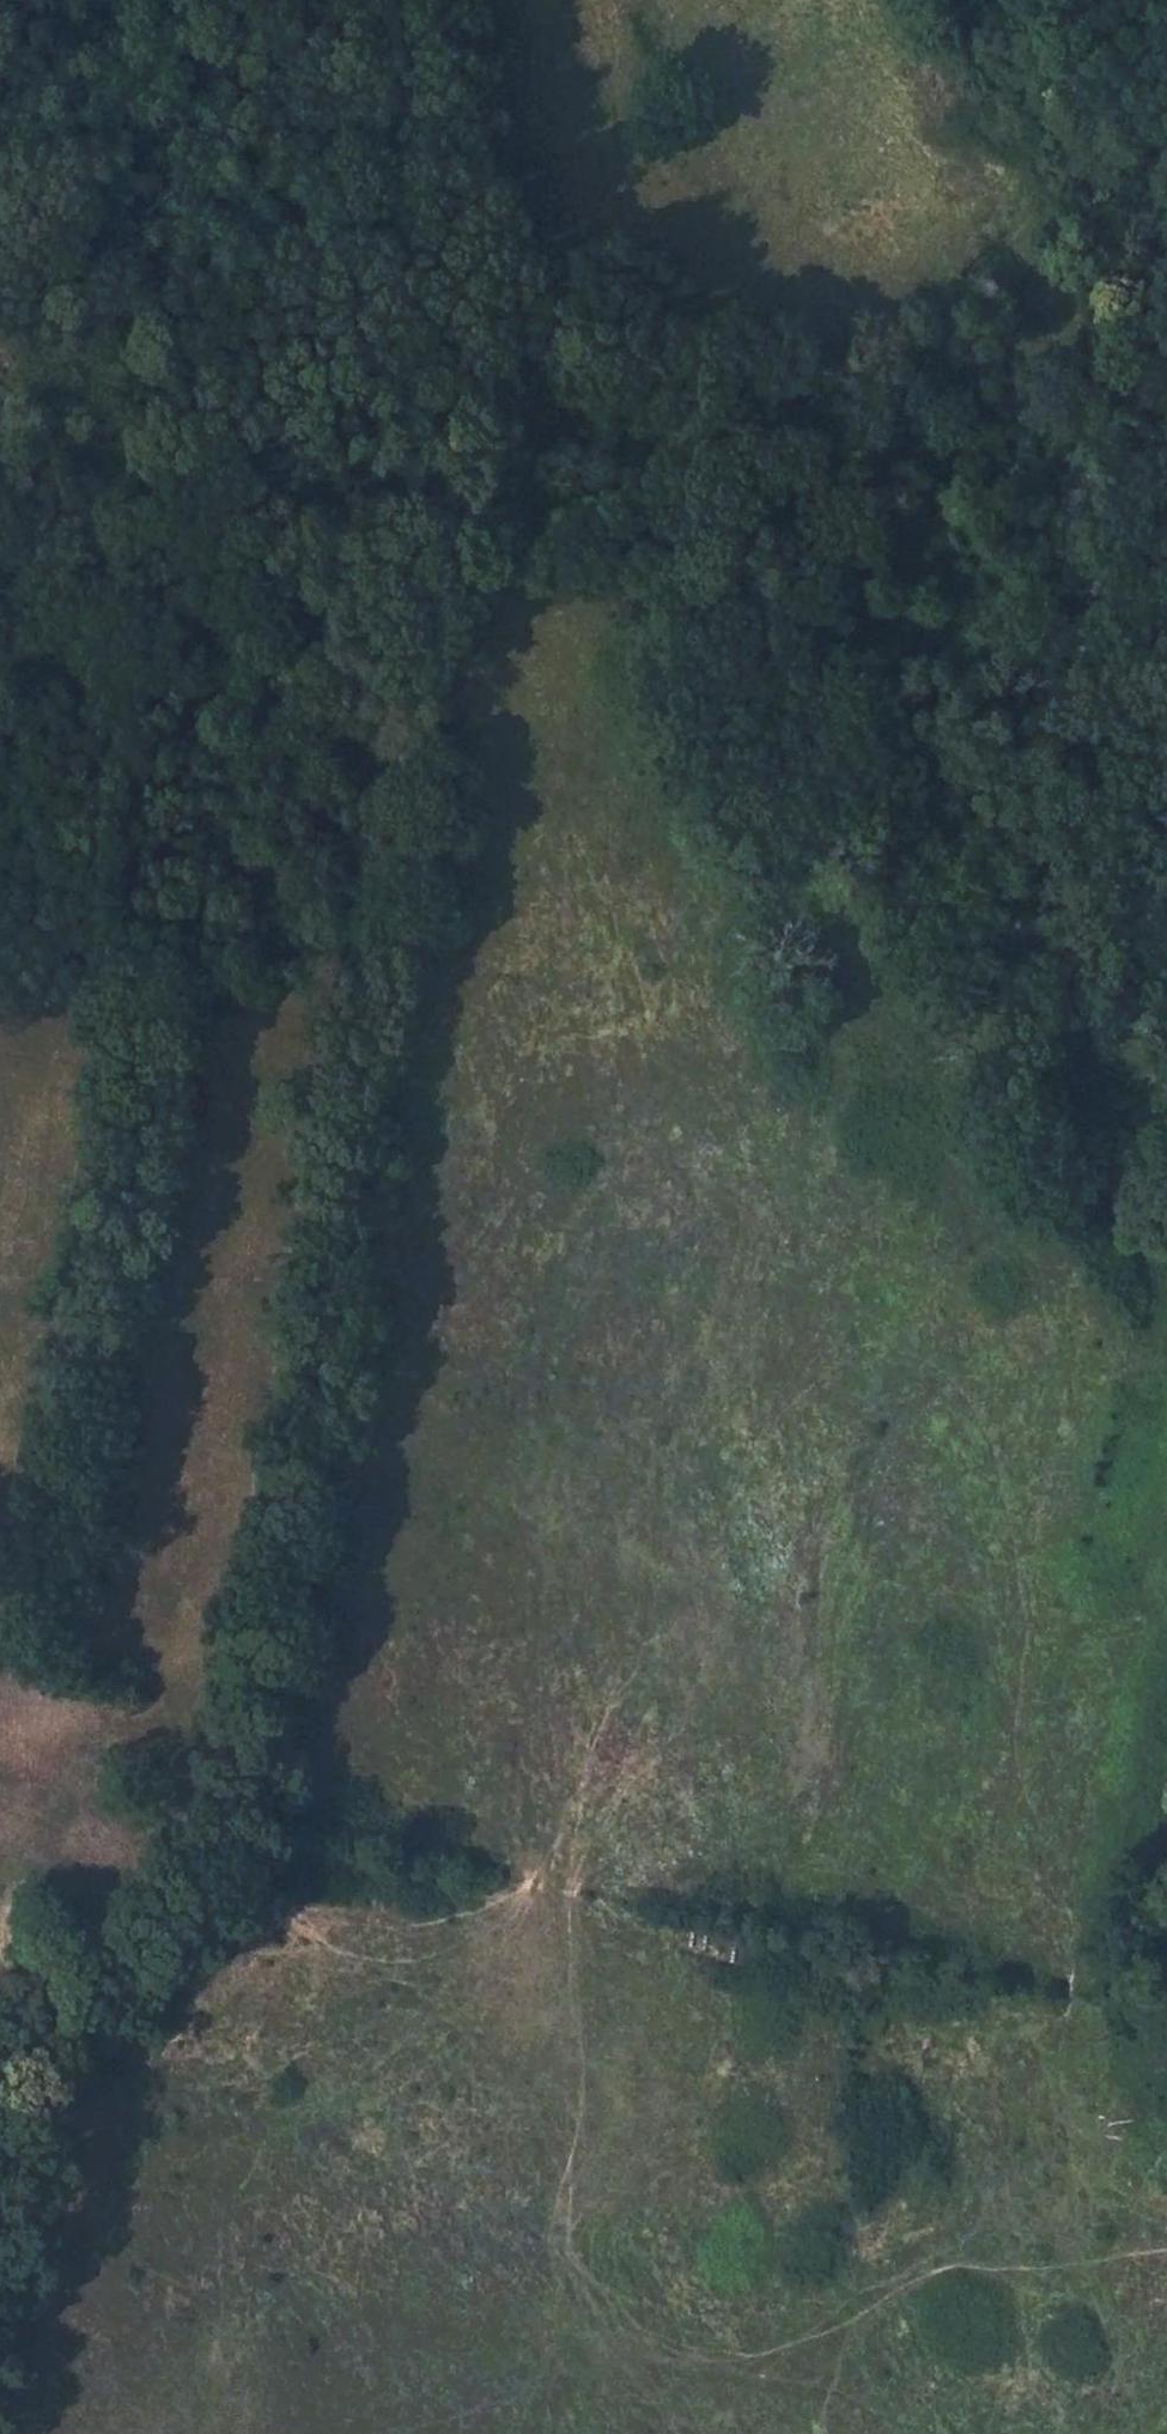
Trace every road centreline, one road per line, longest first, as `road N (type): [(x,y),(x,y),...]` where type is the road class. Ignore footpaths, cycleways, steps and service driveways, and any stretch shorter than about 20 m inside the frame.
road 1 (track): [(389,902),(352,1248),(334,1288),(306,1527),(239,1827),(188,1908),(71,2005),(25,2065),(0,2216)]

